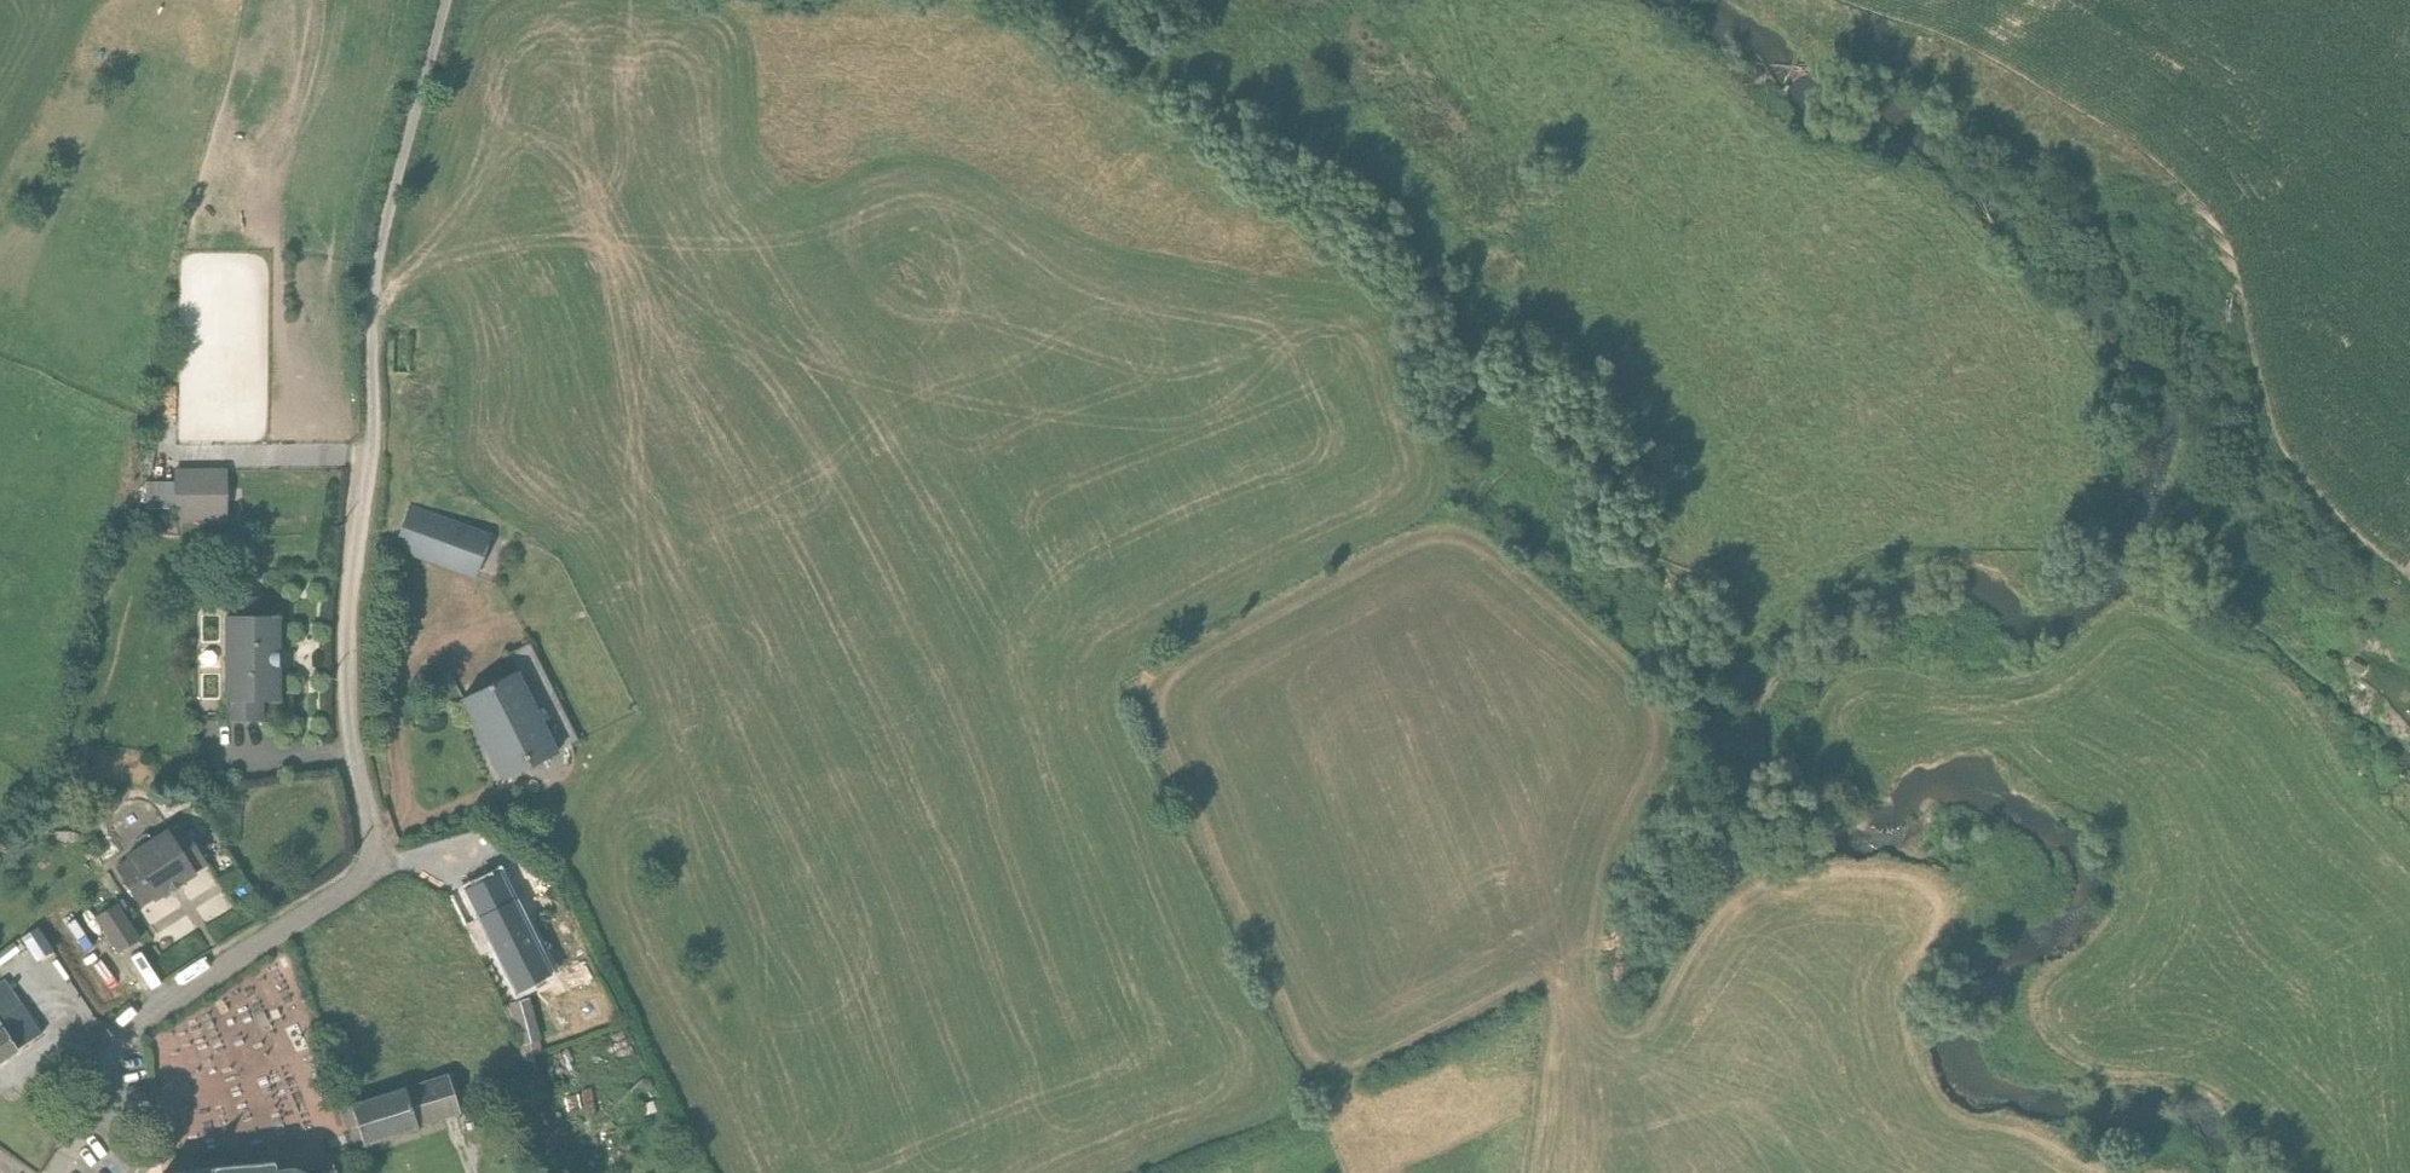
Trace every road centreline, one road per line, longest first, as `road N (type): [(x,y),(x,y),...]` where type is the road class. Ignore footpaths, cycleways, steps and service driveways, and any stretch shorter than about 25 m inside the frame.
road 1 (residential): [(53,1172),(127,1034),(175,994),(359,879),(369,858),(371,827),(351,743),(349,647),(372,449)]
road 2 (unclassified): [(372,449),(379,244),(444,0)]

